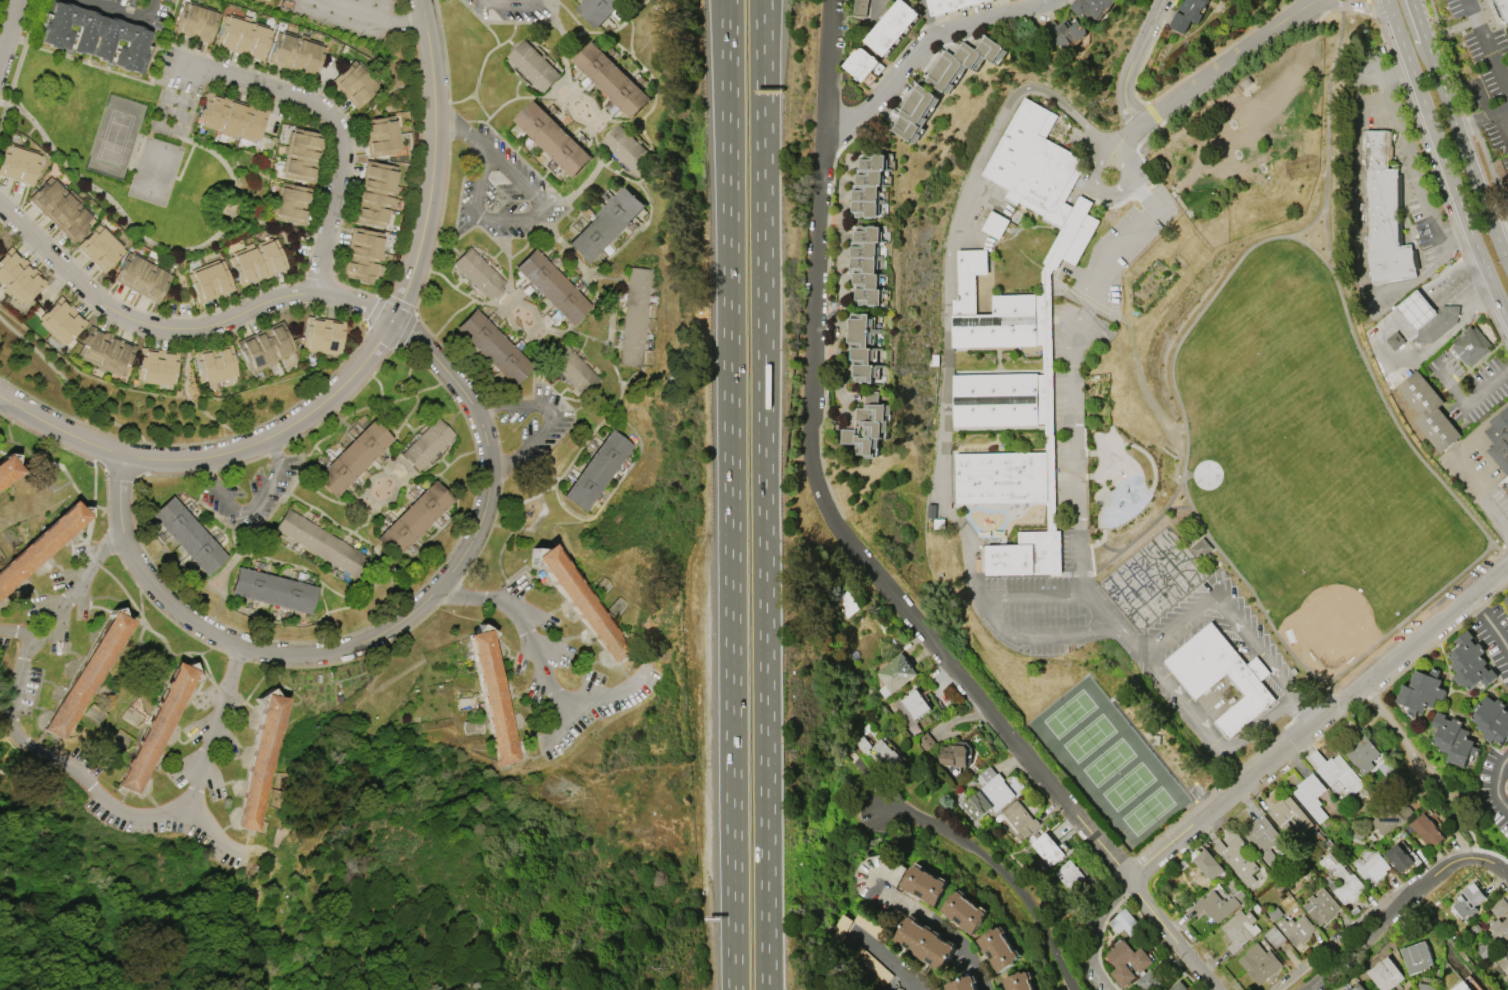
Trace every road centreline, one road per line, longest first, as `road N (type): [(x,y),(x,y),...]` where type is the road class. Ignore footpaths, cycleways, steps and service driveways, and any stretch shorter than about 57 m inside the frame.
road 1 (motorway): [(728,0),(734,989)]
road 2 (motorway): [(768,989),(762,48)]
road 3 (residential): [(407,329),(481,414),(489,473),(474,539),(436,593),(391,633),(287,659),(240,649),(174,615),(136,566),(121,525),(120,473)]
road 4 (residential): [(1127,878),(846,540),(819,493)]
road 5 (residential): [(401,305),(332,396),(269,437),(208,457),(120,454),(0,396)]
road 6 (residential): [(1172,840),(1507,563)]
road 7 (residential): [(374,313),(315,290),(211,326),(132,322),(0,208)]
road 8 (residential): [(819,493),(815,273),(825,131)]
road 9 (residential): [(315,290),(342,161),(336,128),(309,102),(177,60)]
road 10 (secondary): [(1387,0),(1507,318)]
road 11 (residential): [(419,0),(432,72),(433,163),(418,264),(401,305)]
road 12 (residential): [(878,809),(927,826),(998,867),(1078,987)]
road 13 (residential): [(1048,0),(935,35),(873,103),(825,131)]
road 14 (residential): [(1473,857),(1449,862),(1305,989)]
road 15 (secondary): [(1507,262),(1437,71)]
road 16 (residential): [(1305,5),(1145,126)]
road 17 (residential): [(983,989),(955,937),(878,881)]
road 18 (residential): [(1222,989),(1127,878)]
road 19 (residential): [(1145,126),(1127,86),(1164,0)]
road 20 (residential): [(829,0),(825,131)]

